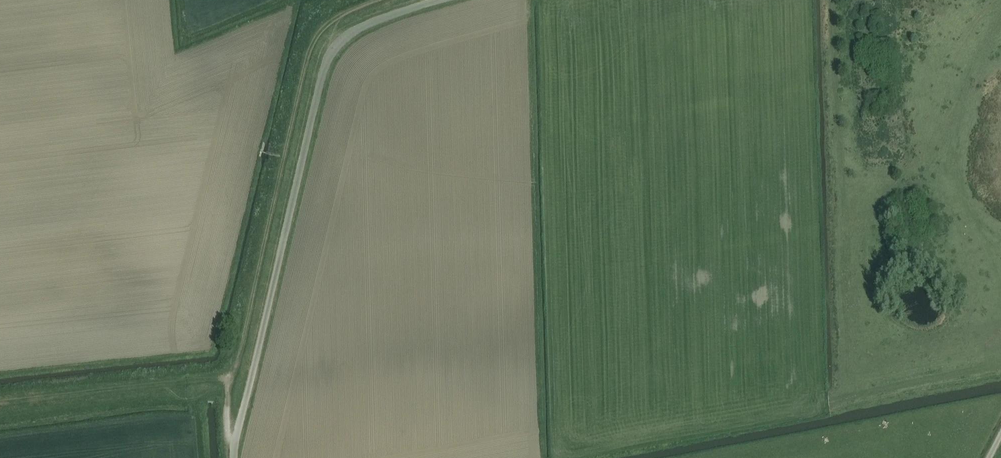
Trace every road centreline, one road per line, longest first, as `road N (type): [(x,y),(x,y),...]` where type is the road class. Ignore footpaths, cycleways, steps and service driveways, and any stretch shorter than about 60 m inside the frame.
road 1 (track): [(384,0),(329,22),(308,53),(227,383)]
road 2 (track): [(0,408),(227,383)]

